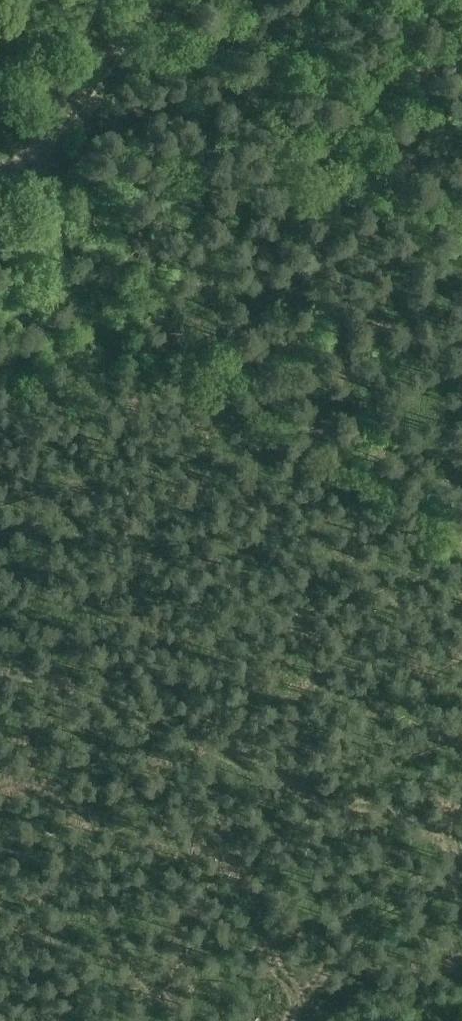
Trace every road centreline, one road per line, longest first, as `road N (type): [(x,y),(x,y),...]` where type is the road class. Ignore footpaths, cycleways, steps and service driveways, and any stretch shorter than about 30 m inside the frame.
road 1 (track): [(0,169),(30,158),(64,123),(162,0)]

